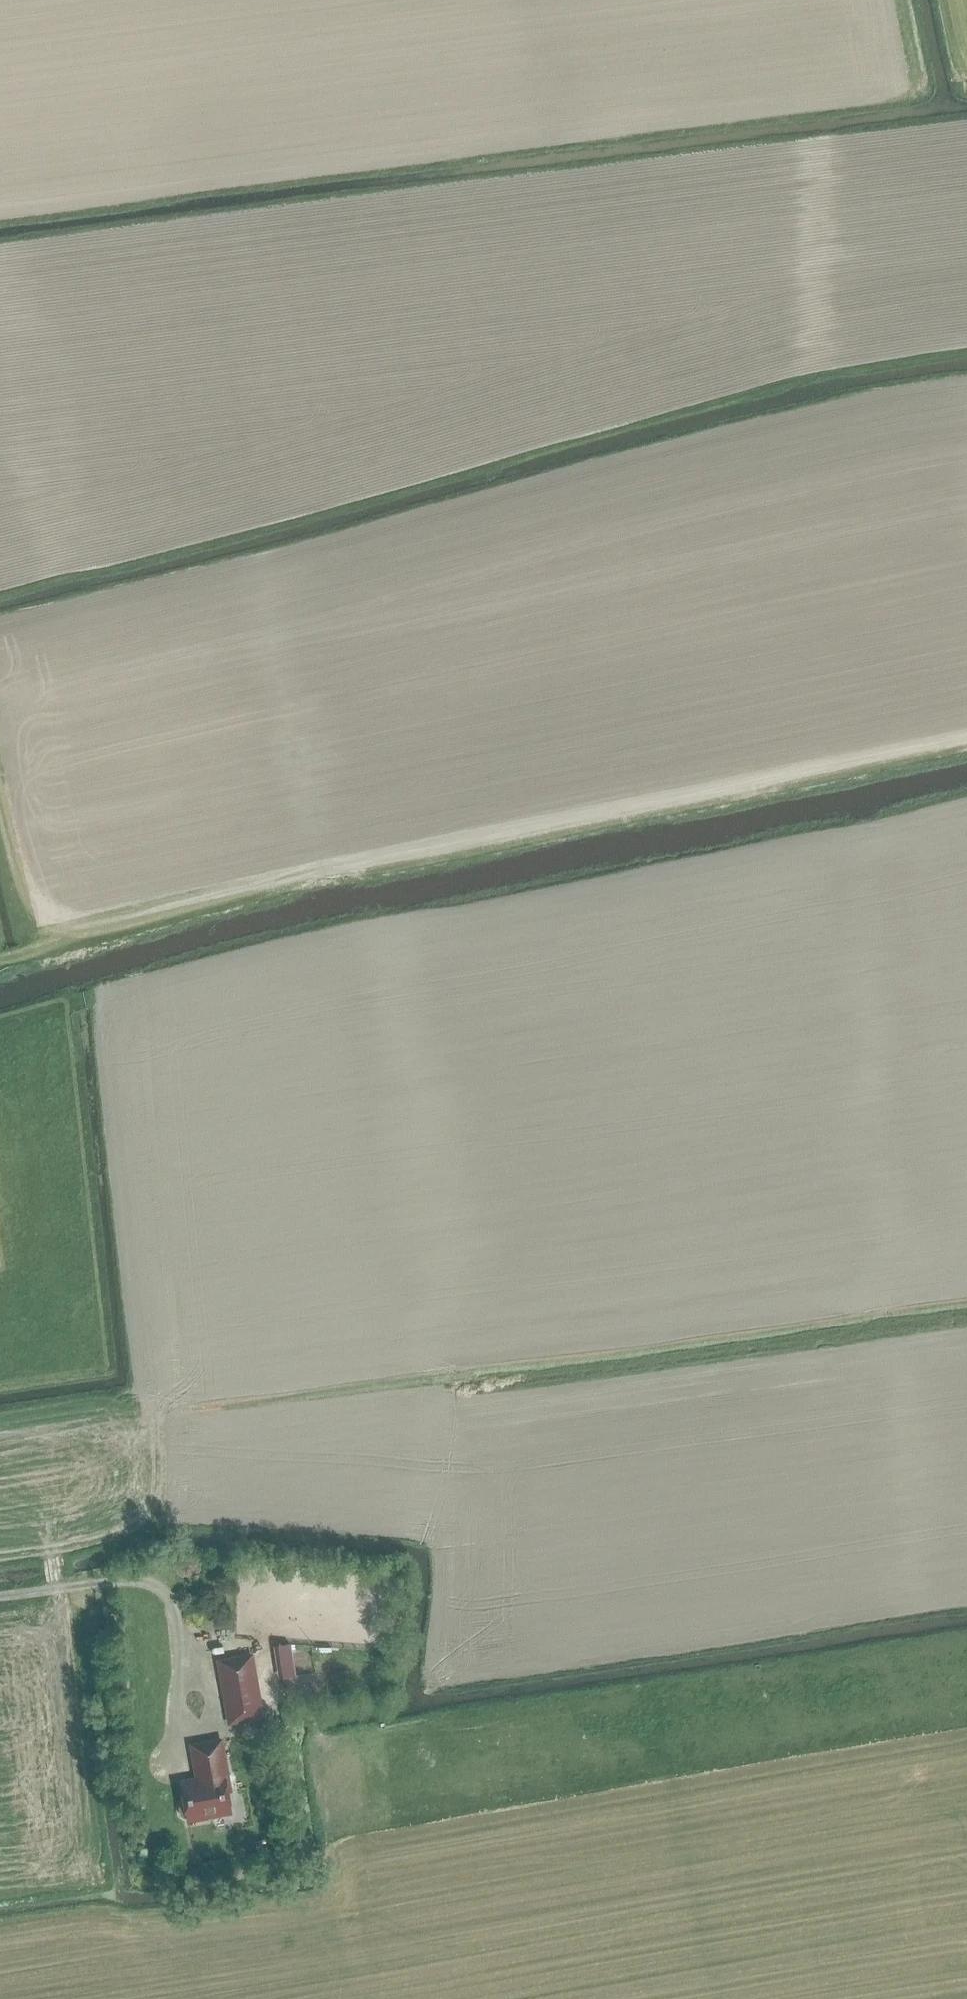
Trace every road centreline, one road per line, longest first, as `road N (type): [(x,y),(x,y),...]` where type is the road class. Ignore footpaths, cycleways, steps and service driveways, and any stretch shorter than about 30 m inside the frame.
road 1 (track): [(0,1557),(109,1538),(144,1519),(158,1482),(152,1412)]

